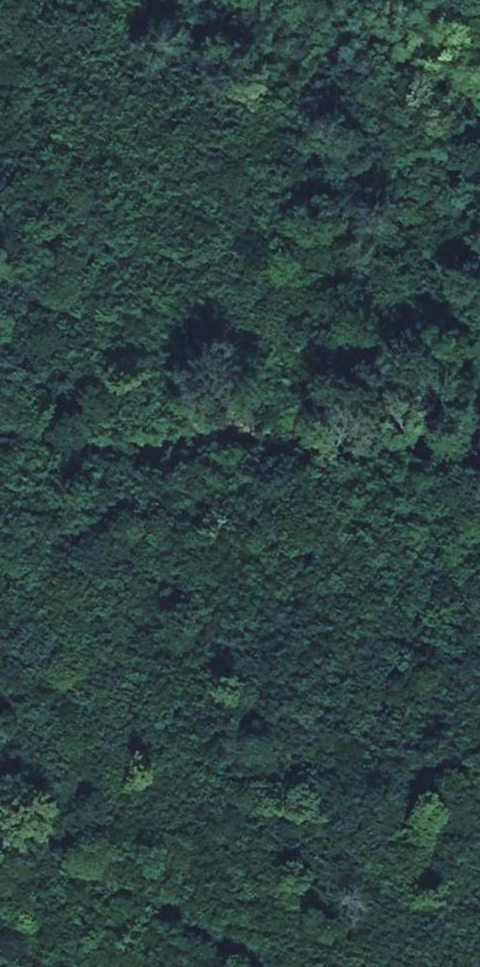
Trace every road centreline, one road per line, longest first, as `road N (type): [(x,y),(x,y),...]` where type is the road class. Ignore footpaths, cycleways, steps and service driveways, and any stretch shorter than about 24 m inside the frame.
road 1 (track): [(143,0),(428,123),(479,169)]
road 2 (track): [(283,966),(0,779)]

